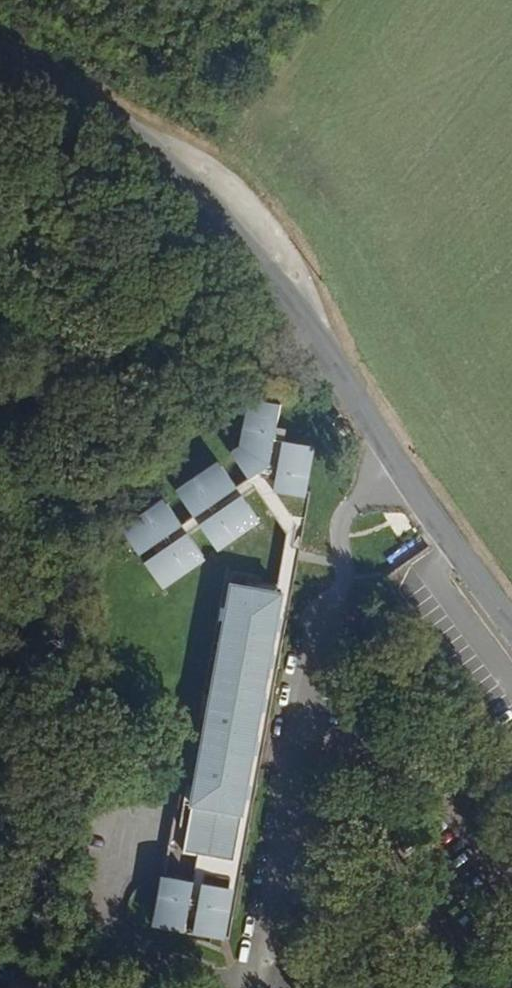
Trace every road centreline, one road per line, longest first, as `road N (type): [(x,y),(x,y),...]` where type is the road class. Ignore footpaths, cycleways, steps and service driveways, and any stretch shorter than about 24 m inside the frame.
road 1 (unclassified): [(0,47),(237,200),(393,459),(511,625)]

